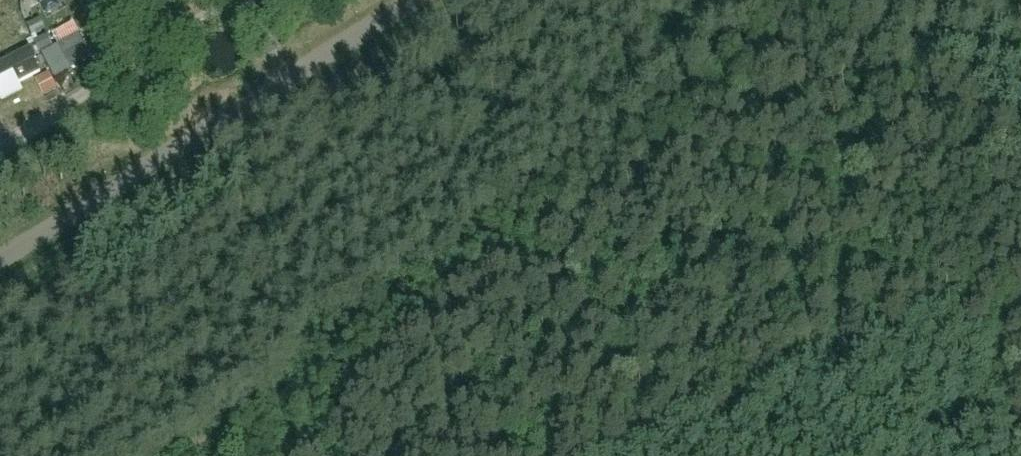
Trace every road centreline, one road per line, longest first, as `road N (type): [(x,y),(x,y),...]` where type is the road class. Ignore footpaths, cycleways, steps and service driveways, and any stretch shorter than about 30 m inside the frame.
road 1 (track): [(152,455),(644,85),(885,54),(1020,132)]
road 2 (residential): [(0,249),(400,0)]

